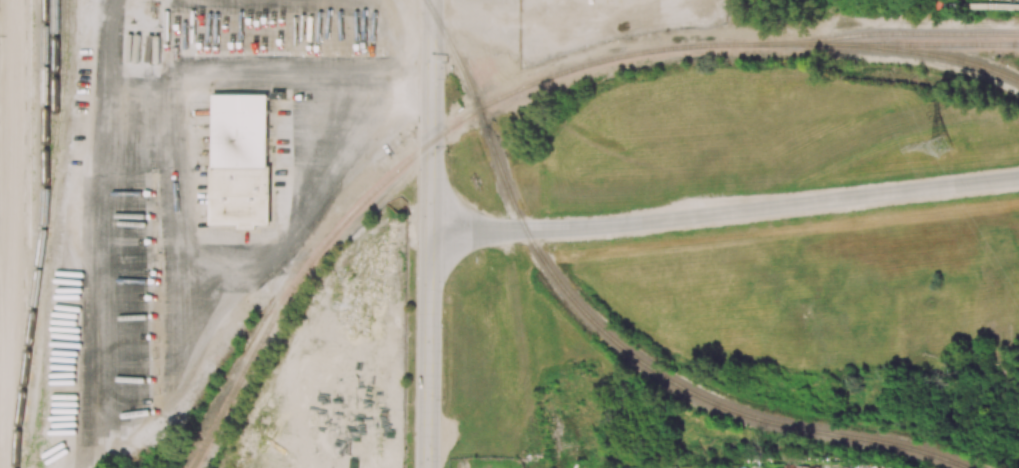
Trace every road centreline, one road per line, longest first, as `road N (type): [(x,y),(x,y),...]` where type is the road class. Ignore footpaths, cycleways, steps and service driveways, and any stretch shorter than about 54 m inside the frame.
road 1 (tertiary): [(426,467),(431,0)]

